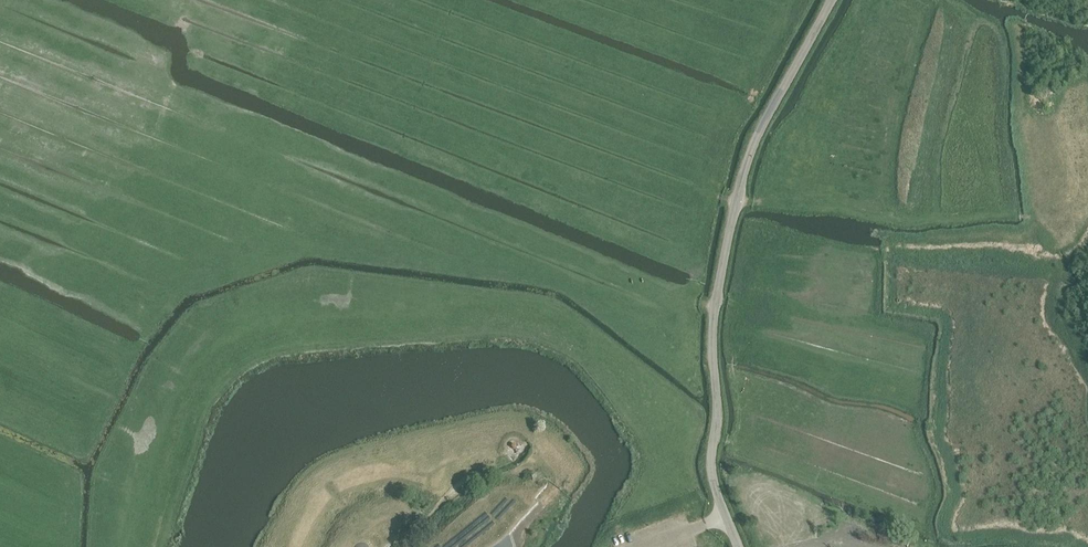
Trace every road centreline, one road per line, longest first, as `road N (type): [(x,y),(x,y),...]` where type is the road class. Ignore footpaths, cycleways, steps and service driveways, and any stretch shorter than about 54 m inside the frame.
road 1 (unclassified): [(737,546),(711,474),(721,272),(748,158),(830,0)]

